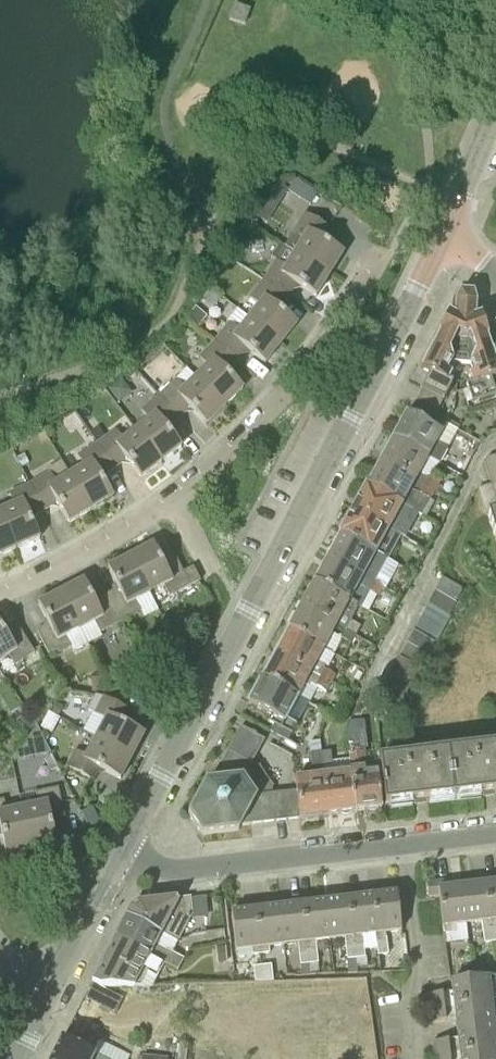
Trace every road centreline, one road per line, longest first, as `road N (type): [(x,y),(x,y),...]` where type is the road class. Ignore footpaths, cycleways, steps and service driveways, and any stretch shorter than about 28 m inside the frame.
road 1 (residential): [(123,852),(318,504),(442,235)]
road 2 (residential): [(0,589),(115,538),(179,493),(321,352),(388,252)]
road 3 (residential): [(123,852),(169,871),(404,848)]
road 4 (residential): [(414,1058),(407,994),(420,969),(404,848)]
road 5 (residential): [(46,998),(123,852)]
road 6 (residential): [(442,235),(495,111)]

